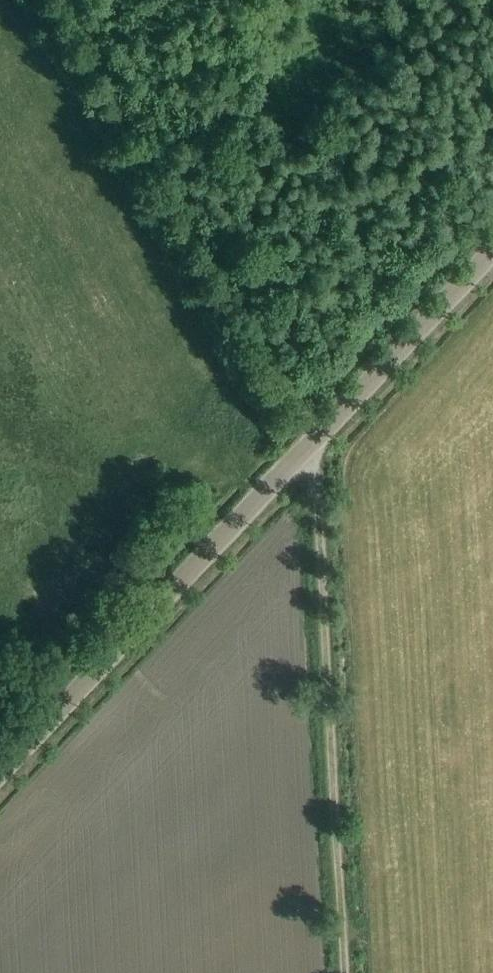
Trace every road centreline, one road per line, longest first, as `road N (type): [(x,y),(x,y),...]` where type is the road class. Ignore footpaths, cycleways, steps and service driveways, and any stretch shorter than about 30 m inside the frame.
road 1 (track): [(64,0),(315,441),(344,972)]
road 2 (tertiary): [(0,773),(492,251)]

